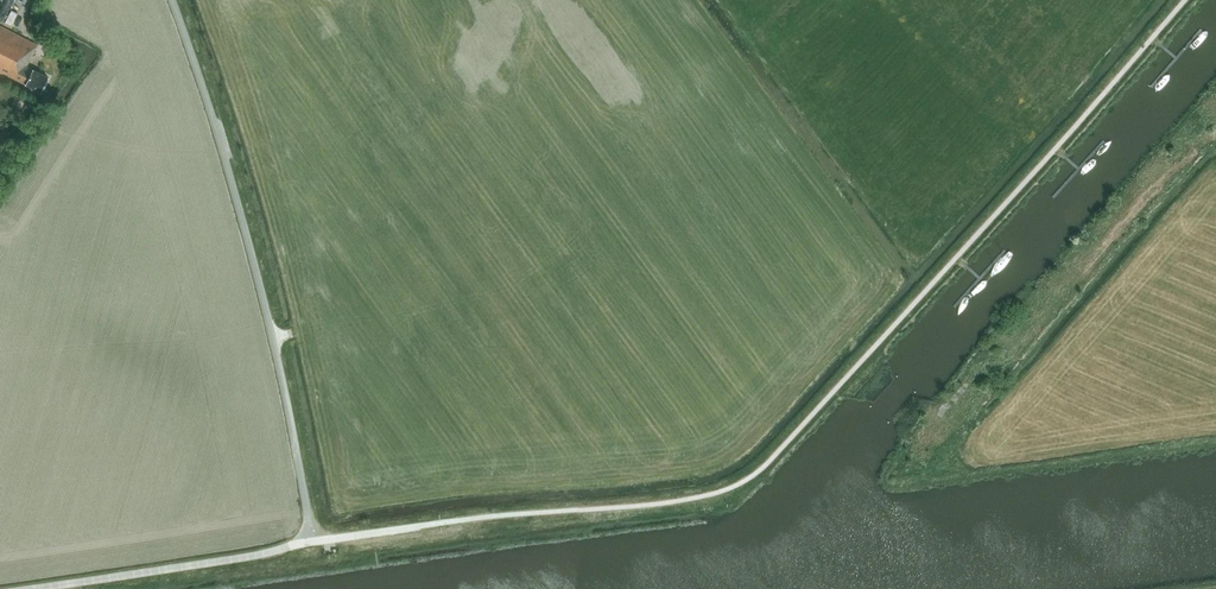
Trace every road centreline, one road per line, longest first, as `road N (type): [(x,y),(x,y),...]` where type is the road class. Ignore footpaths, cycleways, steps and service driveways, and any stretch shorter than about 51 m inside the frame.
road 1 (unclassified): [(311,542),(254,262),(172,0)]
road 2 (unclassified): [(24,588),(311,542)]
road 3 (unclassified): [(311,542),(440,524)]

